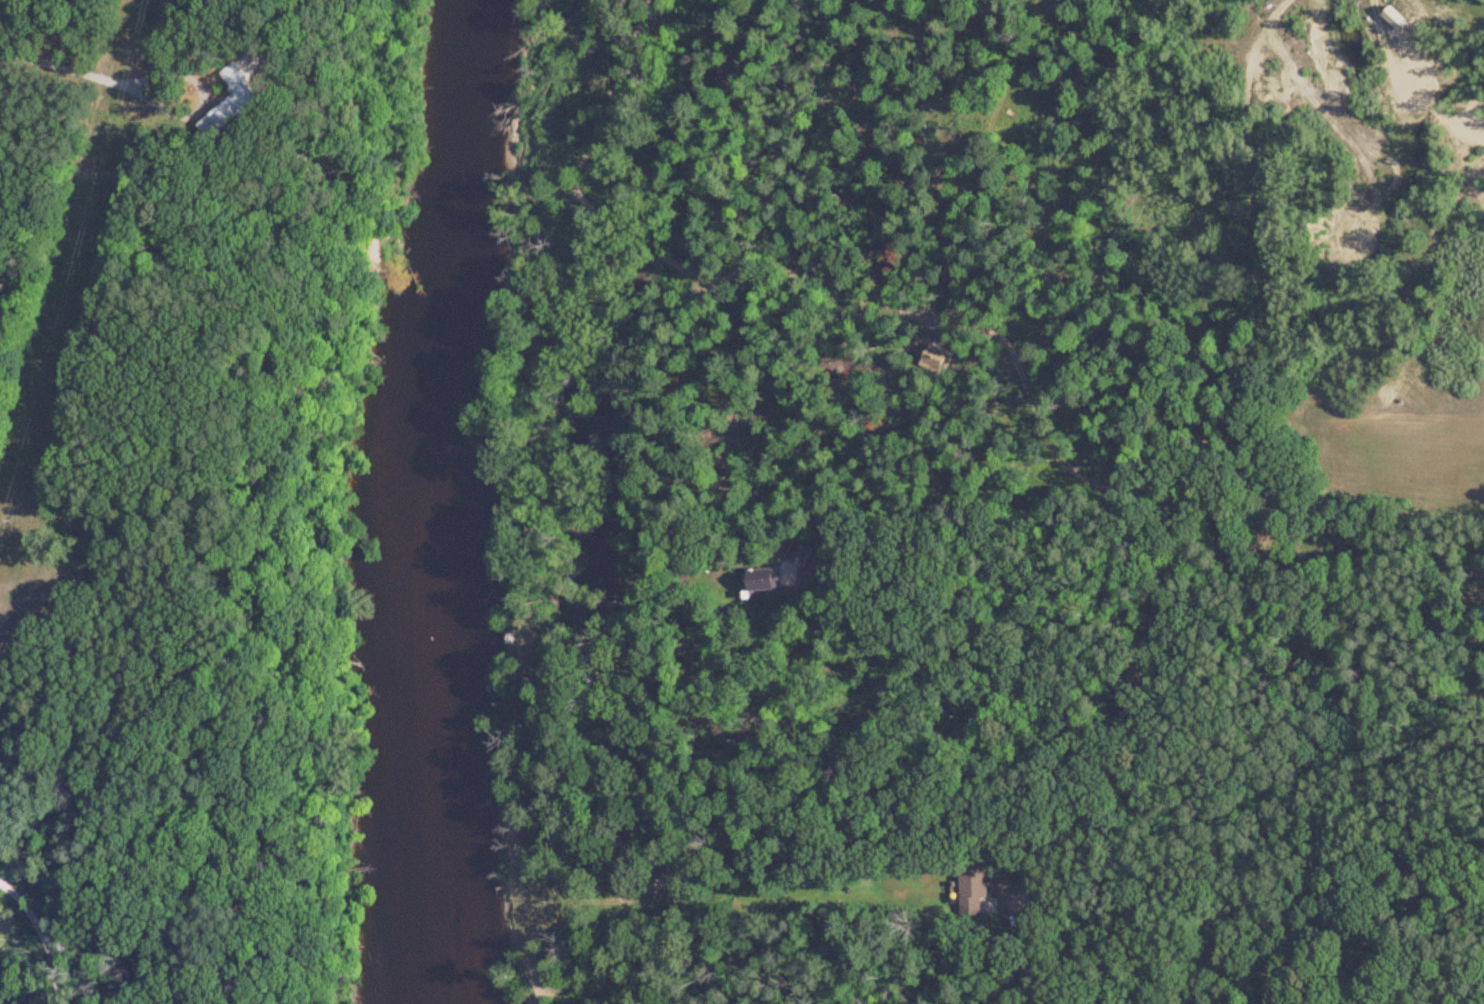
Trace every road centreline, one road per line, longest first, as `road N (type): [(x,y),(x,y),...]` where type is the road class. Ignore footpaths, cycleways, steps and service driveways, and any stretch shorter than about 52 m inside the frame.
road 1 (residential): [(57,1003),(57,964),(24,904),(0,889)]

